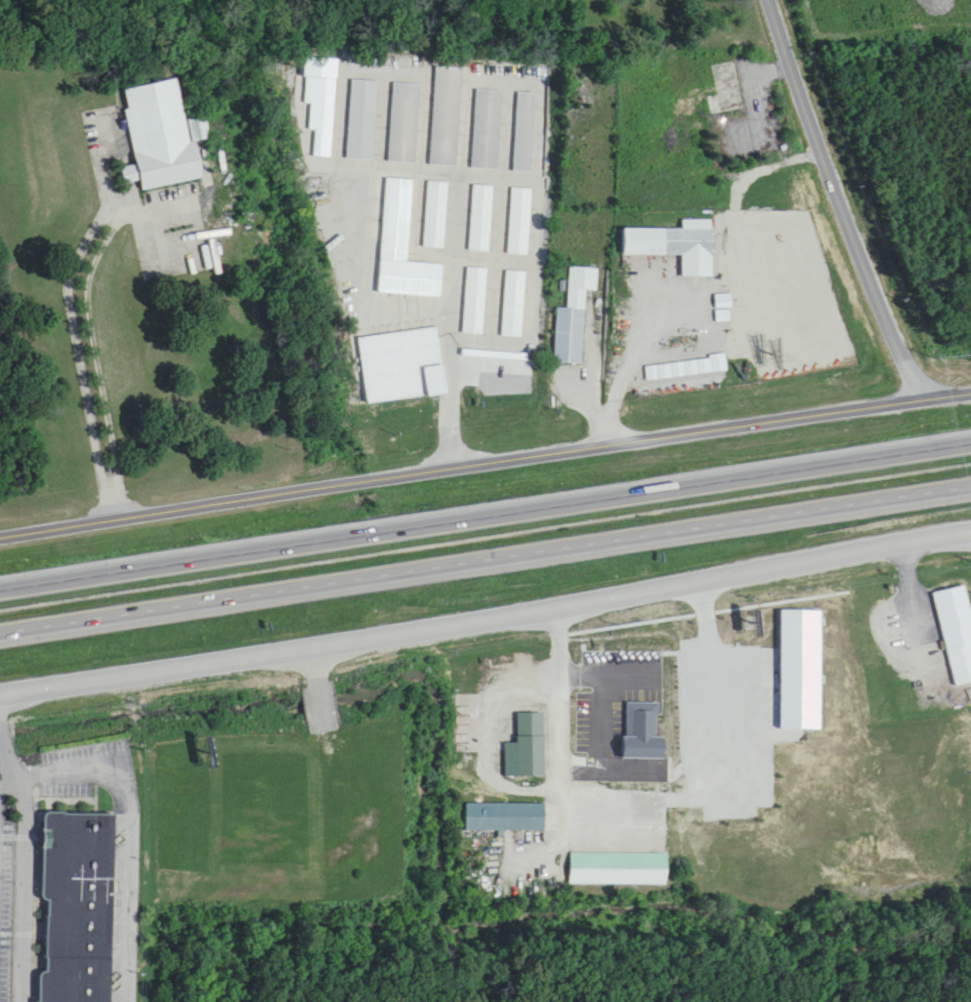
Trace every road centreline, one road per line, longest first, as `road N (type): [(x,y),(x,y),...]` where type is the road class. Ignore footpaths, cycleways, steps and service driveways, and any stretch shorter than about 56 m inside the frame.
road 1 (tertiary): [(970,524),(559,599),(0,684)]
road 2 (motorway): [(970,444),(0,593)]
road 3 (motorway): [(0,636),(970,489)]
road 4 (tertiary): [(932,385),(374,471)]
road 5 (tertiary): [(932,385),(892,335),(768,0)]
road 6 (tertiary): [(374,471),(0,524)]

